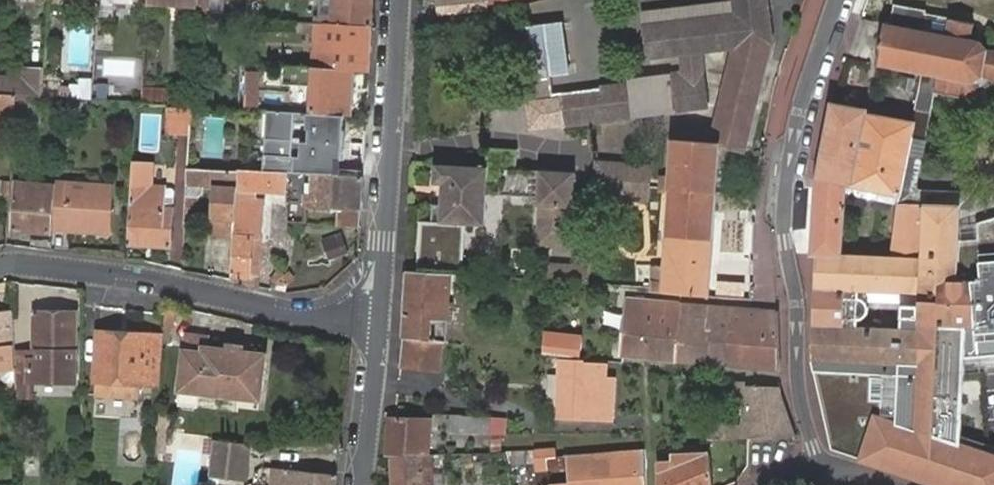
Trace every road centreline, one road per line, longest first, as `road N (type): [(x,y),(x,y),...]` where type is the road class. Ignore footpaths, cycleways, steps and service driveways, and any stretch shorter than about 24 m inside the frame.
road 1 (residential): [(824,477),(796,389),(784,225),(804,87),(837,0)]
road 2 (residential): [(0,260),(124,274),(307,314),(377,317)]
road 3 (residential): [(398,0),(377,317)]
road 4 (residential): [(377,317),(360,484)]

